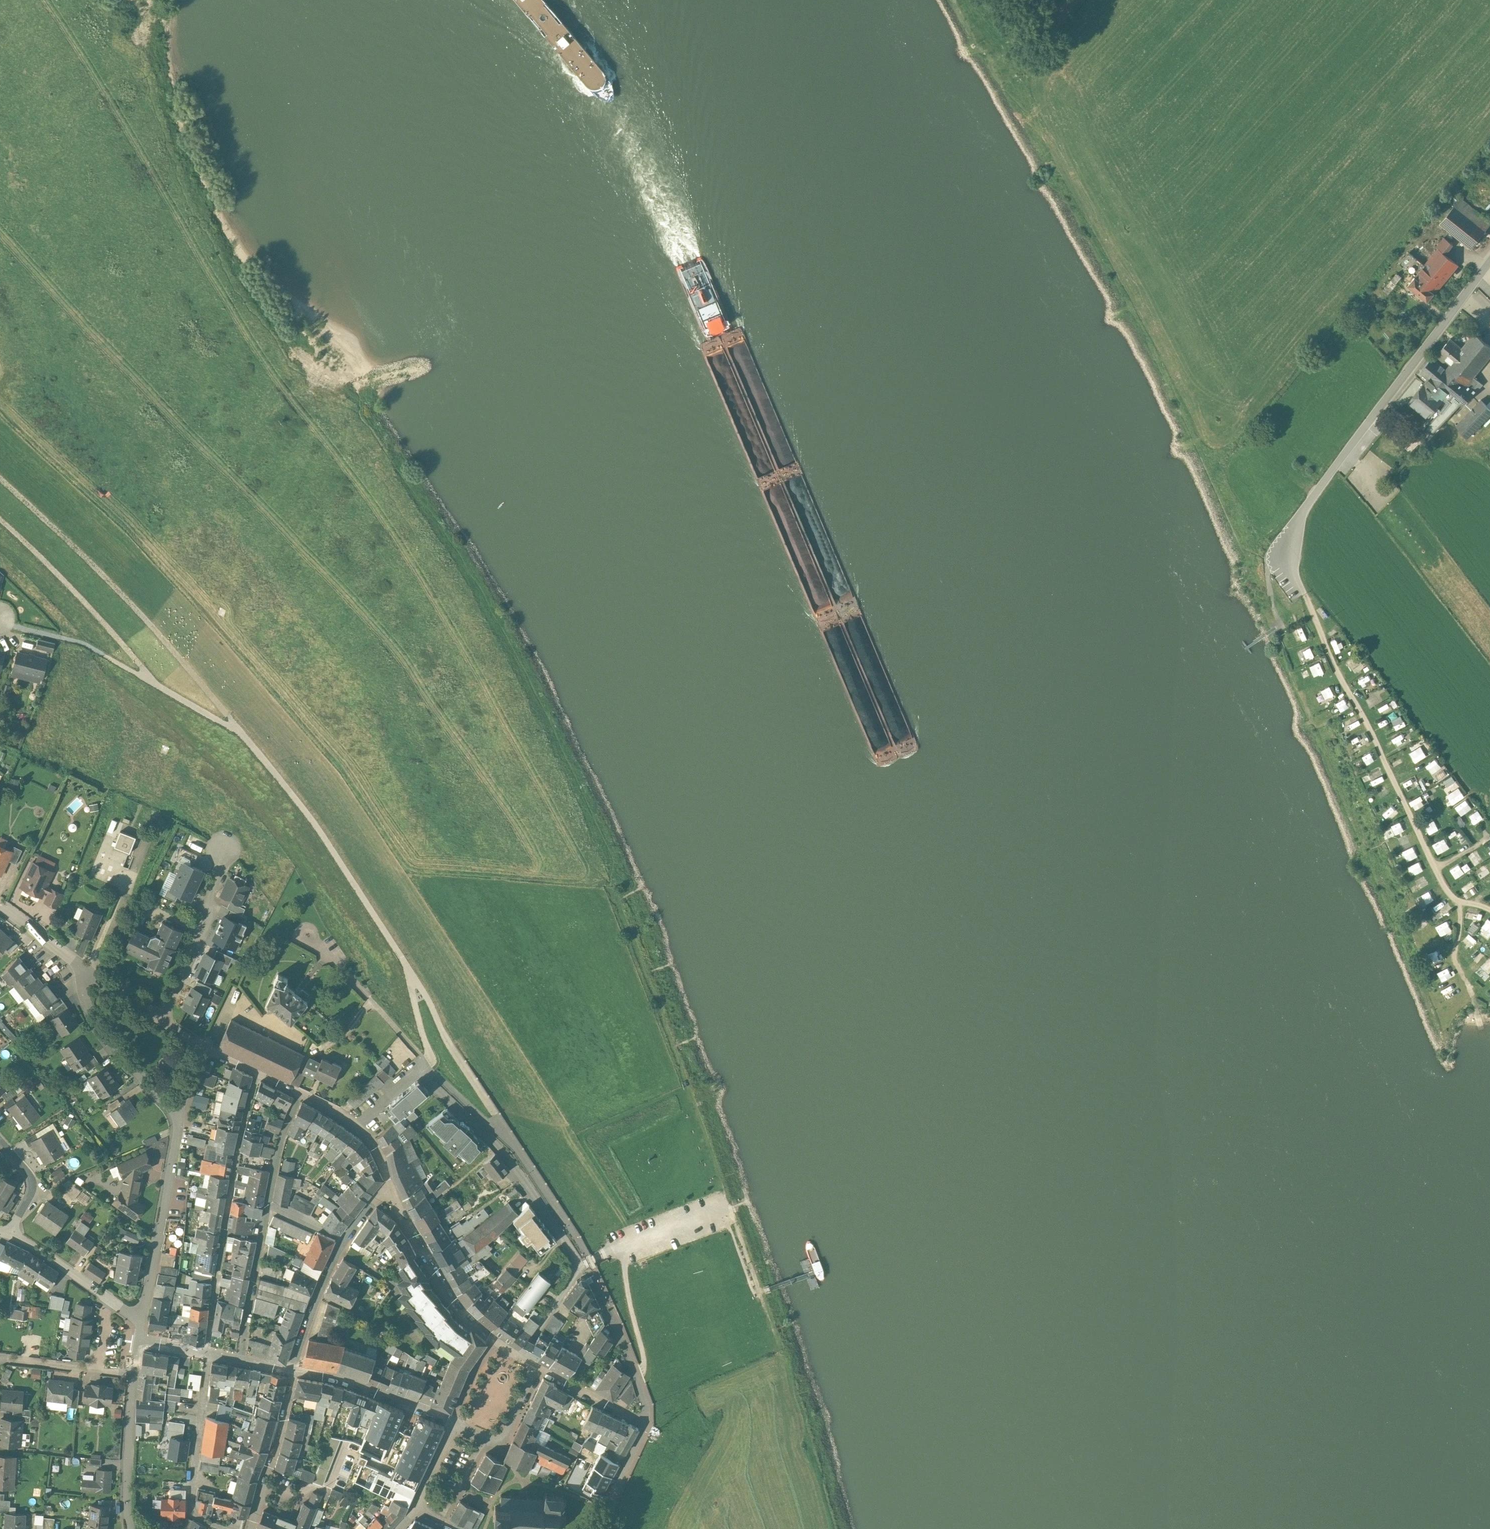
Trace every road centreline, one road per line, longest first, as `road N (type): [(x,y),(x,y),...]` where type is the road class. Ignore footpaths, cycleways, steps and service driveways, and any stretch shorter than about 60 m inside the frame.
road 1 (tertiary): [(1285,558),(1307,507),(1489,260)]
road 2 (residential): [(579,1268),(498,1147),(419,1072),(356,1126)]
road 3 (residential): [(258,1072),(239,1144),(208,1354)]
road 4 (residential): [(300,1093),(279,1147),(241,1360)]
road 5 (residential): [(389,1189),(338,1249),(295,1371)]
road 6 (residential): [(178,1117),(143,1318)]
road 7 (residential): [(208,1354),(190,1504),(193,1513),(227,1528)]
road 8 (residential): [(389,1189),(452,1301),(494,1340)]
road 9 (residential): [(81,970),(79,991),(94,1024),(178,1117)]
road 10 (residential): [(159,1020),(207,922),(221,852)]
road 11 (residential): [(295,1371),(453,1422)]
road 12 (residential): [(295,1371),(250,1528)]
road 13 (residential): [(8,1234),(143,1318)]
road 14 (residential): [(127,1528),(134,1374)]
road 15 (residential): [(453,1422),(501,1446),(537,1368)]
road 16 (residential): [(0,1359),(134,1374)]
road 17 (residential): [(647,1423),(537,1368)]

